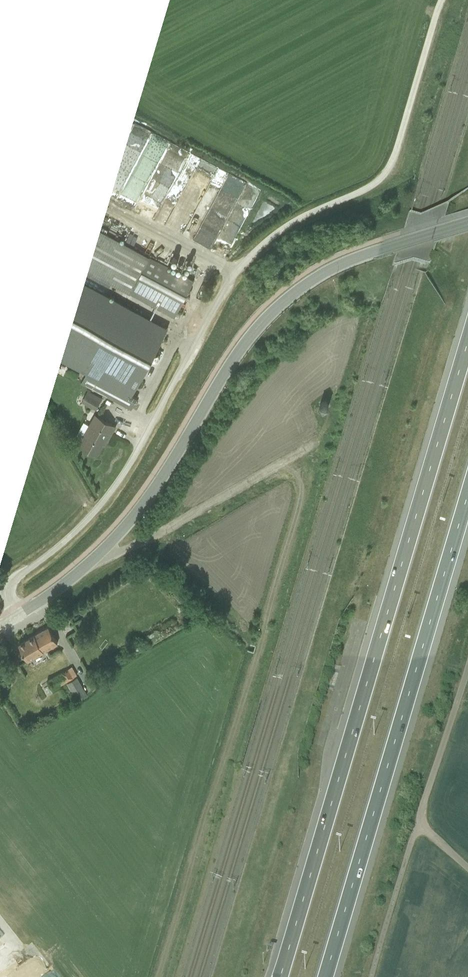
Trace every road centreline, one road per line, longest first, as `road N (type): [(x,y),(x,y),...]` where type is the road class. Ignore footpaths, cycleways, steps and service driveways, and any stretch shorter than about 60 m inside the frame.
road 1 (unclassified): [(14,618),(9,592),(117,482),(229,285),(272,235),(375,184),(395,161),(445,0)]
road 2 (motorway): [(467,352),(281,976)]
road 3 (track): [(274,466),(291,470),(300,498),(159,976)]
road 4 (tertiary): [(467,223),(357,257),(282,302),(238,352),(145,504),(95,558)]
road 5 (motorway): [(324,976),(467,491)]
road 6 (unclassified): [(95,558),(139,544),(314,443)]
road 7 (unclassified): [(417,822),(467,661)]
road 8 (unclassified): [(371,976),(417,822)]

